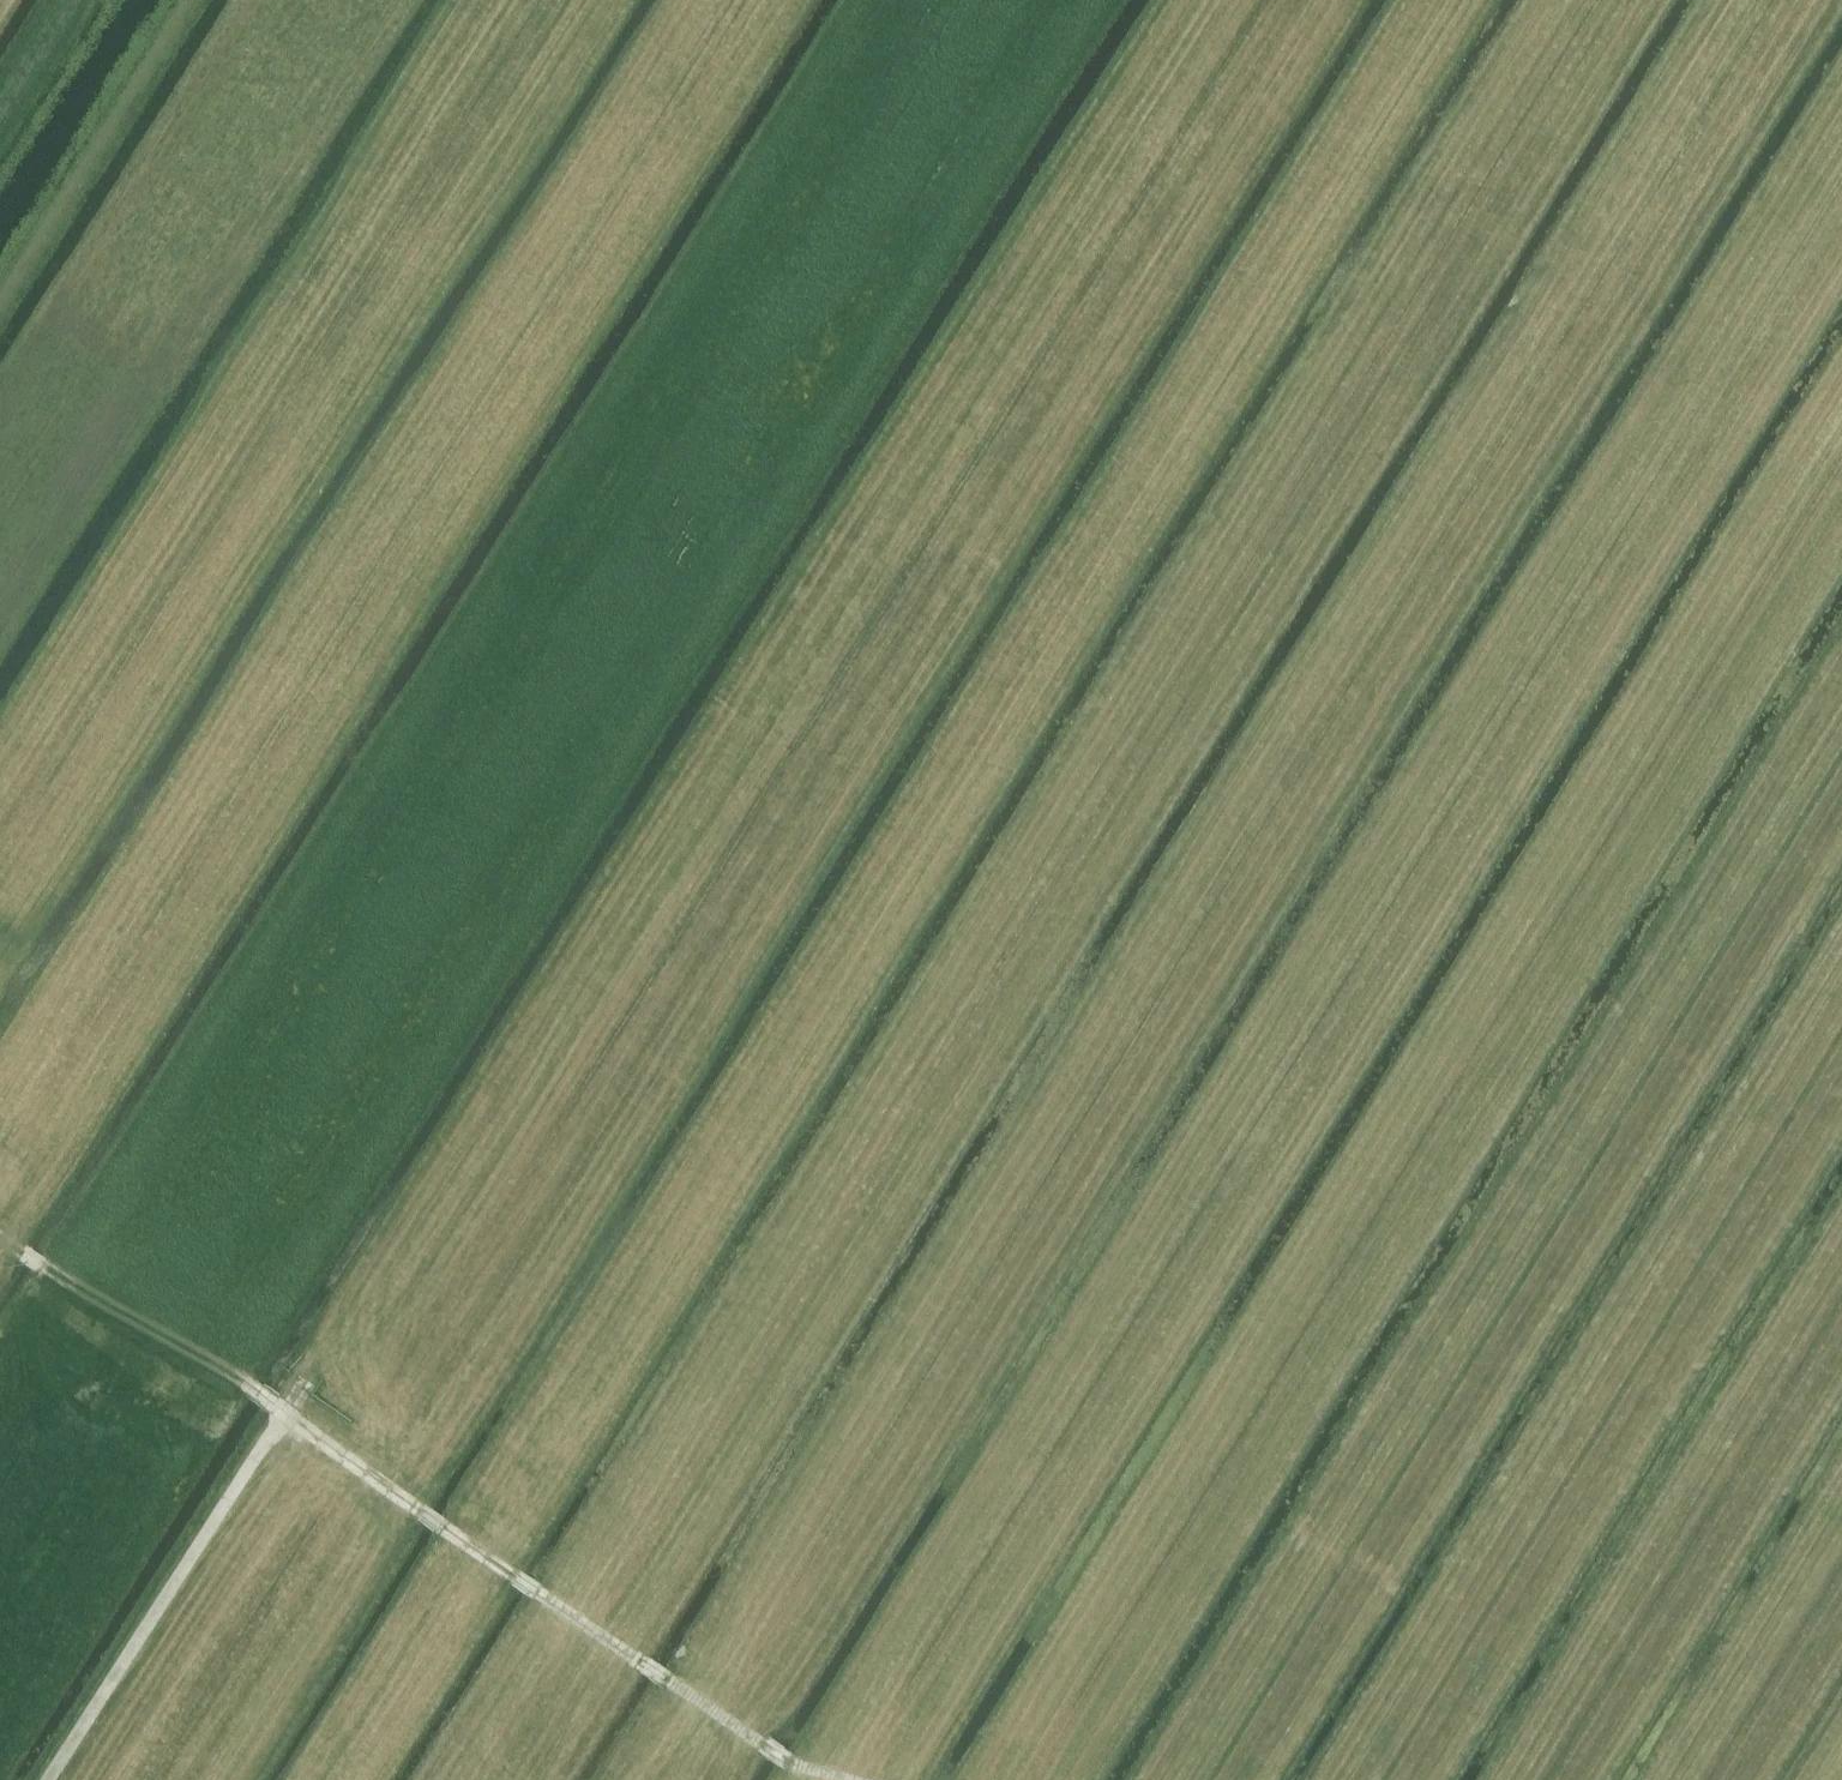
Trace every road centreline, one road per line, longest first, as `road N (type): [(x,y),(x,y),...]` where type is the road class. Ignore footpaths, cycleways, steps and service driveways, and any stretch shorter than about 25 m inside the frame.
road 1 (track): [(287,1417),(793,1763),(887,1779)]
road 2 (track): [(55,1779),(287,1417)]
road 3 (track): [(0,1236),(287,1417)]
road 4 (track): [(287,1417),(413,1229)]

